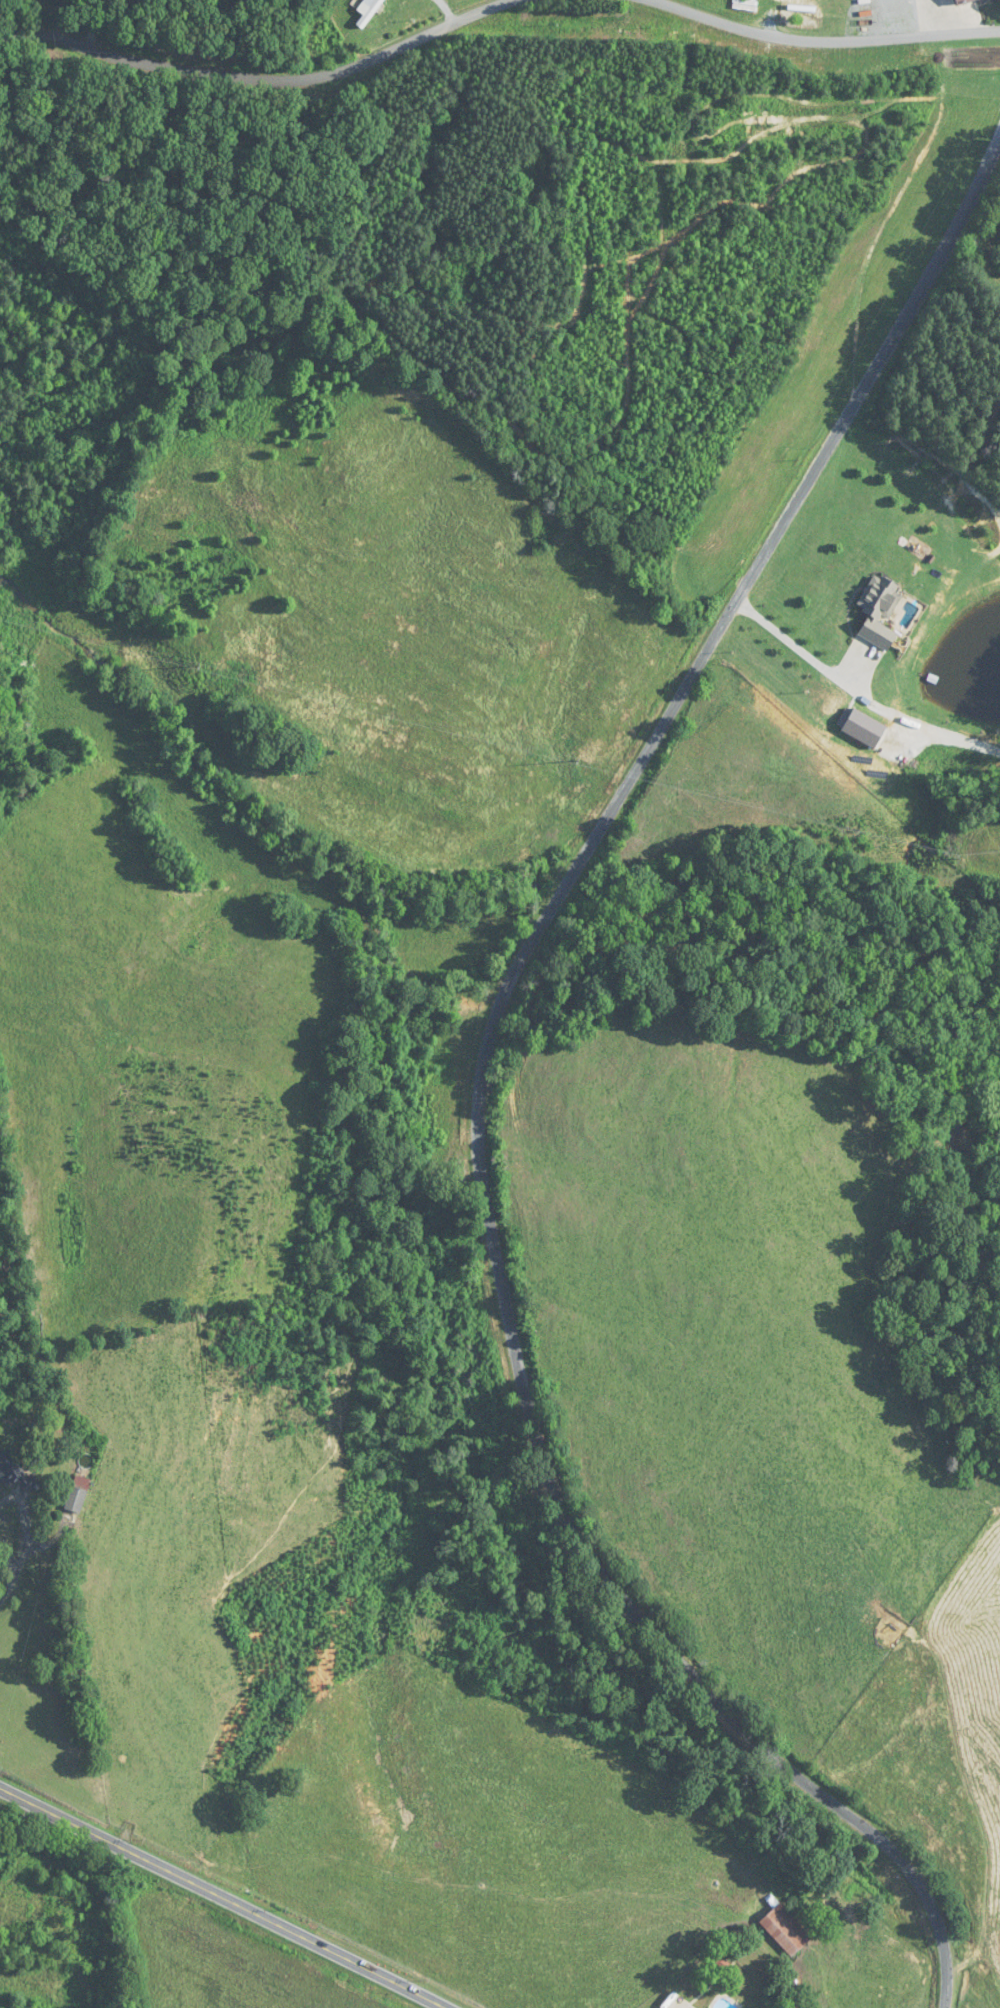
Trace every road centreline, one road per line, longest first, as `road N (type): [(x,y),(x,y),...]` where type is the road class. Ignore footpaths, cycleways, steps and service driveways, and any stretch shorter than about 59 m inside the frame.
road 1 (tertiary): [(999,134),(833,442),(520,963),(491,1040),(478,1121),(520,1363),(551,1484),(575,1538),(740,1726),(878,1834),(912,1874),(941,1941),(943,2007)]
road 2 (residential): [(0,31),(187,69),(282,77),(370,59),(505,0)]
road 3 (secondary): [(440,2007),(0,1792)]
road 4 (residential): [(668,0),(808,38),(999,27)]

